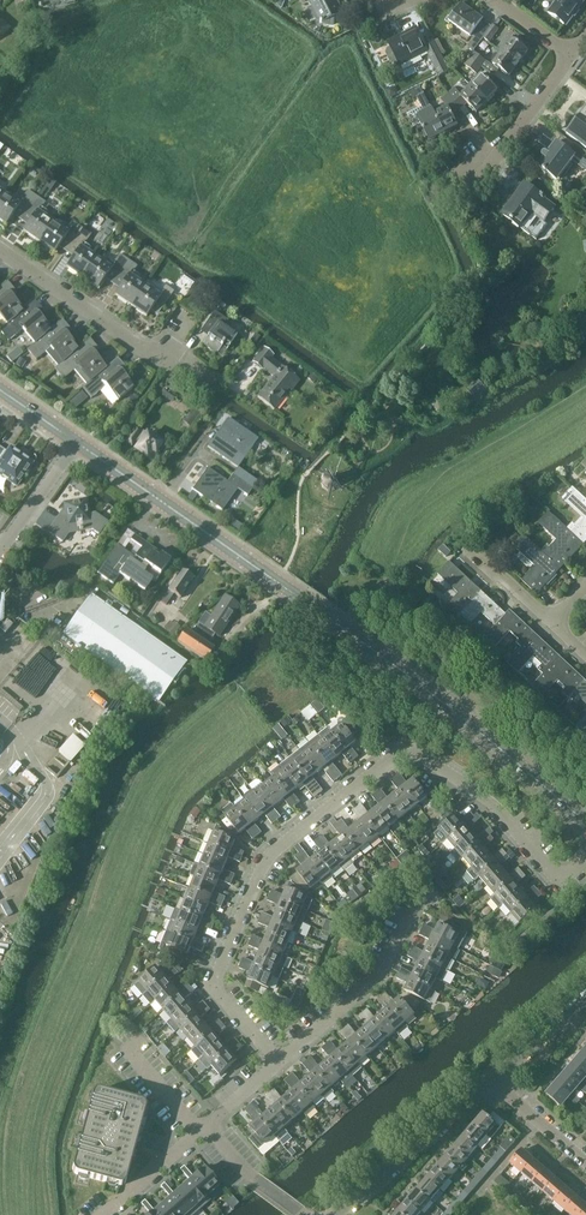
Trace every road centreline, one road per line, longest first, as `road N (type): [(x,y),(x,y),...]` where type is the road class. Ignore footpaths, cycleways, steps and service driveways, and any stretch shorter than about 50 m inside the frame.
road 1 (residential): [(279,1062),(220,993),(221,963),(268,855),(401,750),(476,790),(550,869),(574,871),(585,858)]
road 2 (tertiary): [(460,716),(75,443)]
road 3 (residential): [(279,1062),(378,974),(429,878)]
road 4 (residential): [(175,339),(161,357),(152,356),(0,249)]
road 5 (residential): [(333,1214),(488,1076)]
road 6 (unclassified): [(386,573),(473,697),(460,716)]
road 7 (residential): [(471,193),(570,56)]
road 8 (tertiary): [(585,823),(460,716)]
road 9 (residential): [(98,1214),(202,1128)]
road 10 (residential): [(305,1214),(252,1178),(202,1128)]
road 11 (residential): [(0,550),(75,443)]
road 12 (residential): [(488,1076),(585,991)]
road 13 (residential): [(585,1160),(488,1076)]
road 14 (residential): [(202,1128),(129,1049),(144,1036)]

